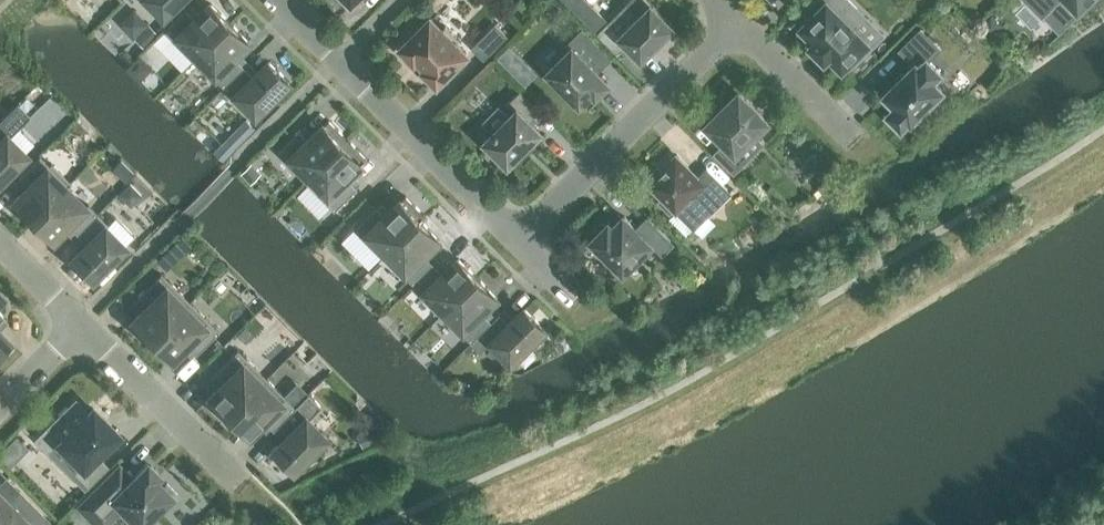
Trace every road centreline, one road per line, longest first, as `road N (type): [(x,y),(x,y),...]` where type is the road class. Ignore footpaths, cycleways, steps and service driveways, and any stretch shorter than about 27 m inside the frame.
road 1 (residential): [(518,241),(737,23)]
road 2 (residential): [(518,241),(338,59)]
road 3 (residential): [(241,486),(80,325)]
road 4 (residential): [(857,142),(737,23)]

